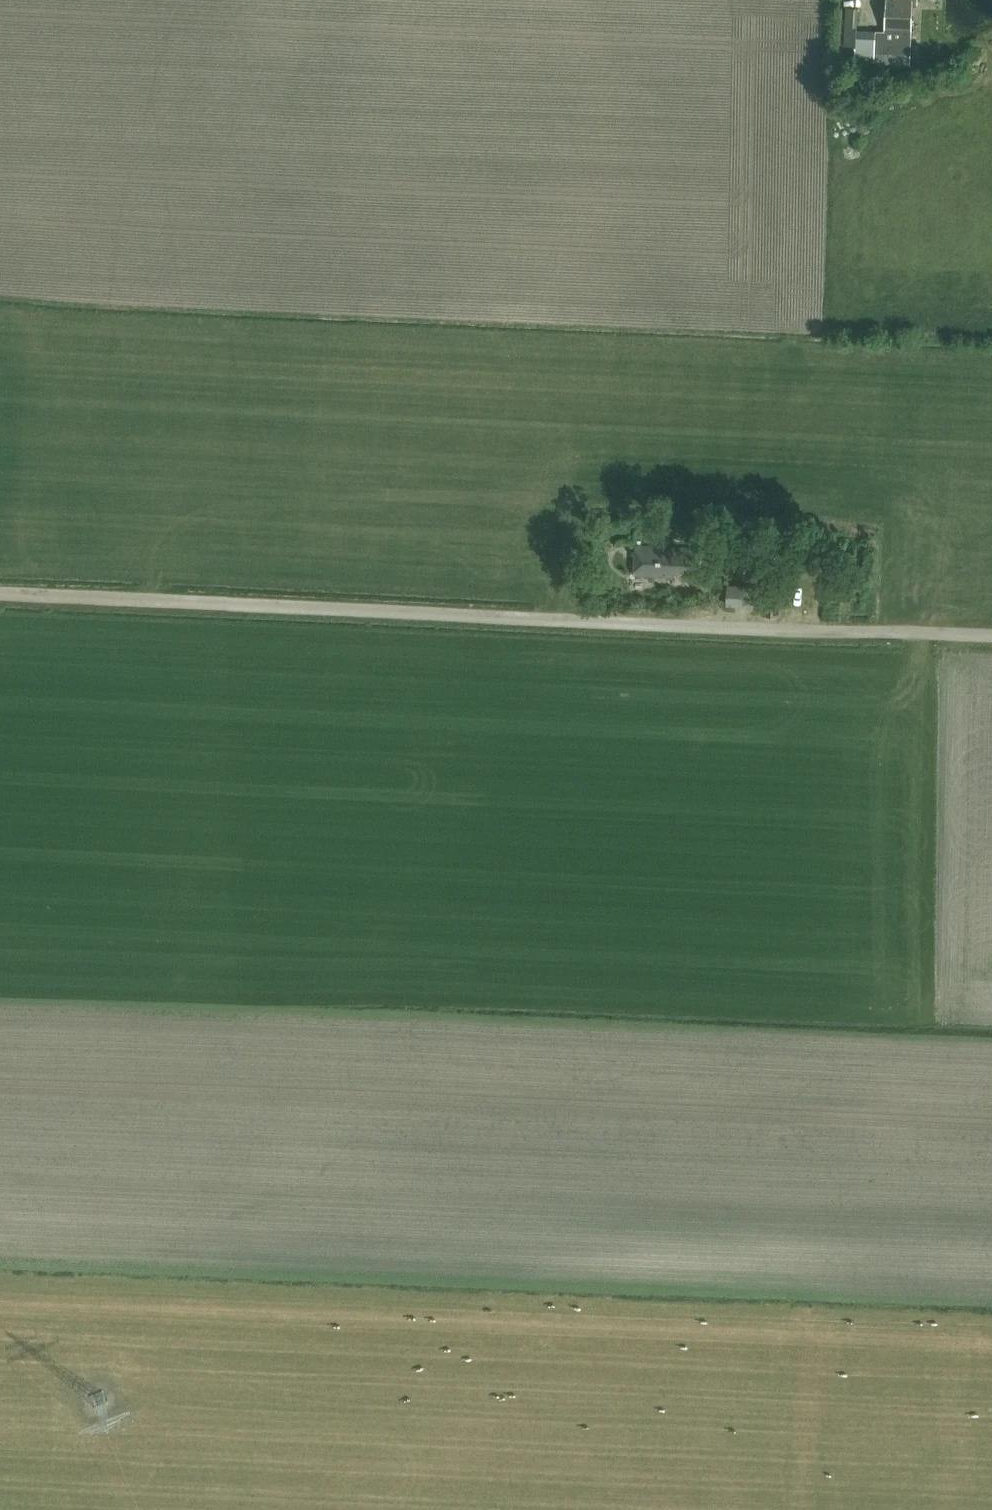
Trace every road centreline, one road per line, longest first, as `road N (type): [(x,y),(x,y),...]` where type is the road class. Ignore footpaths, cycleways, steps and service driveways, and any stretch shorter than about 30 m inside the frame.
road 1 (unclassified): [(840,628),(0,593)]
road 2 (track): [(991,635),(840,628)]

